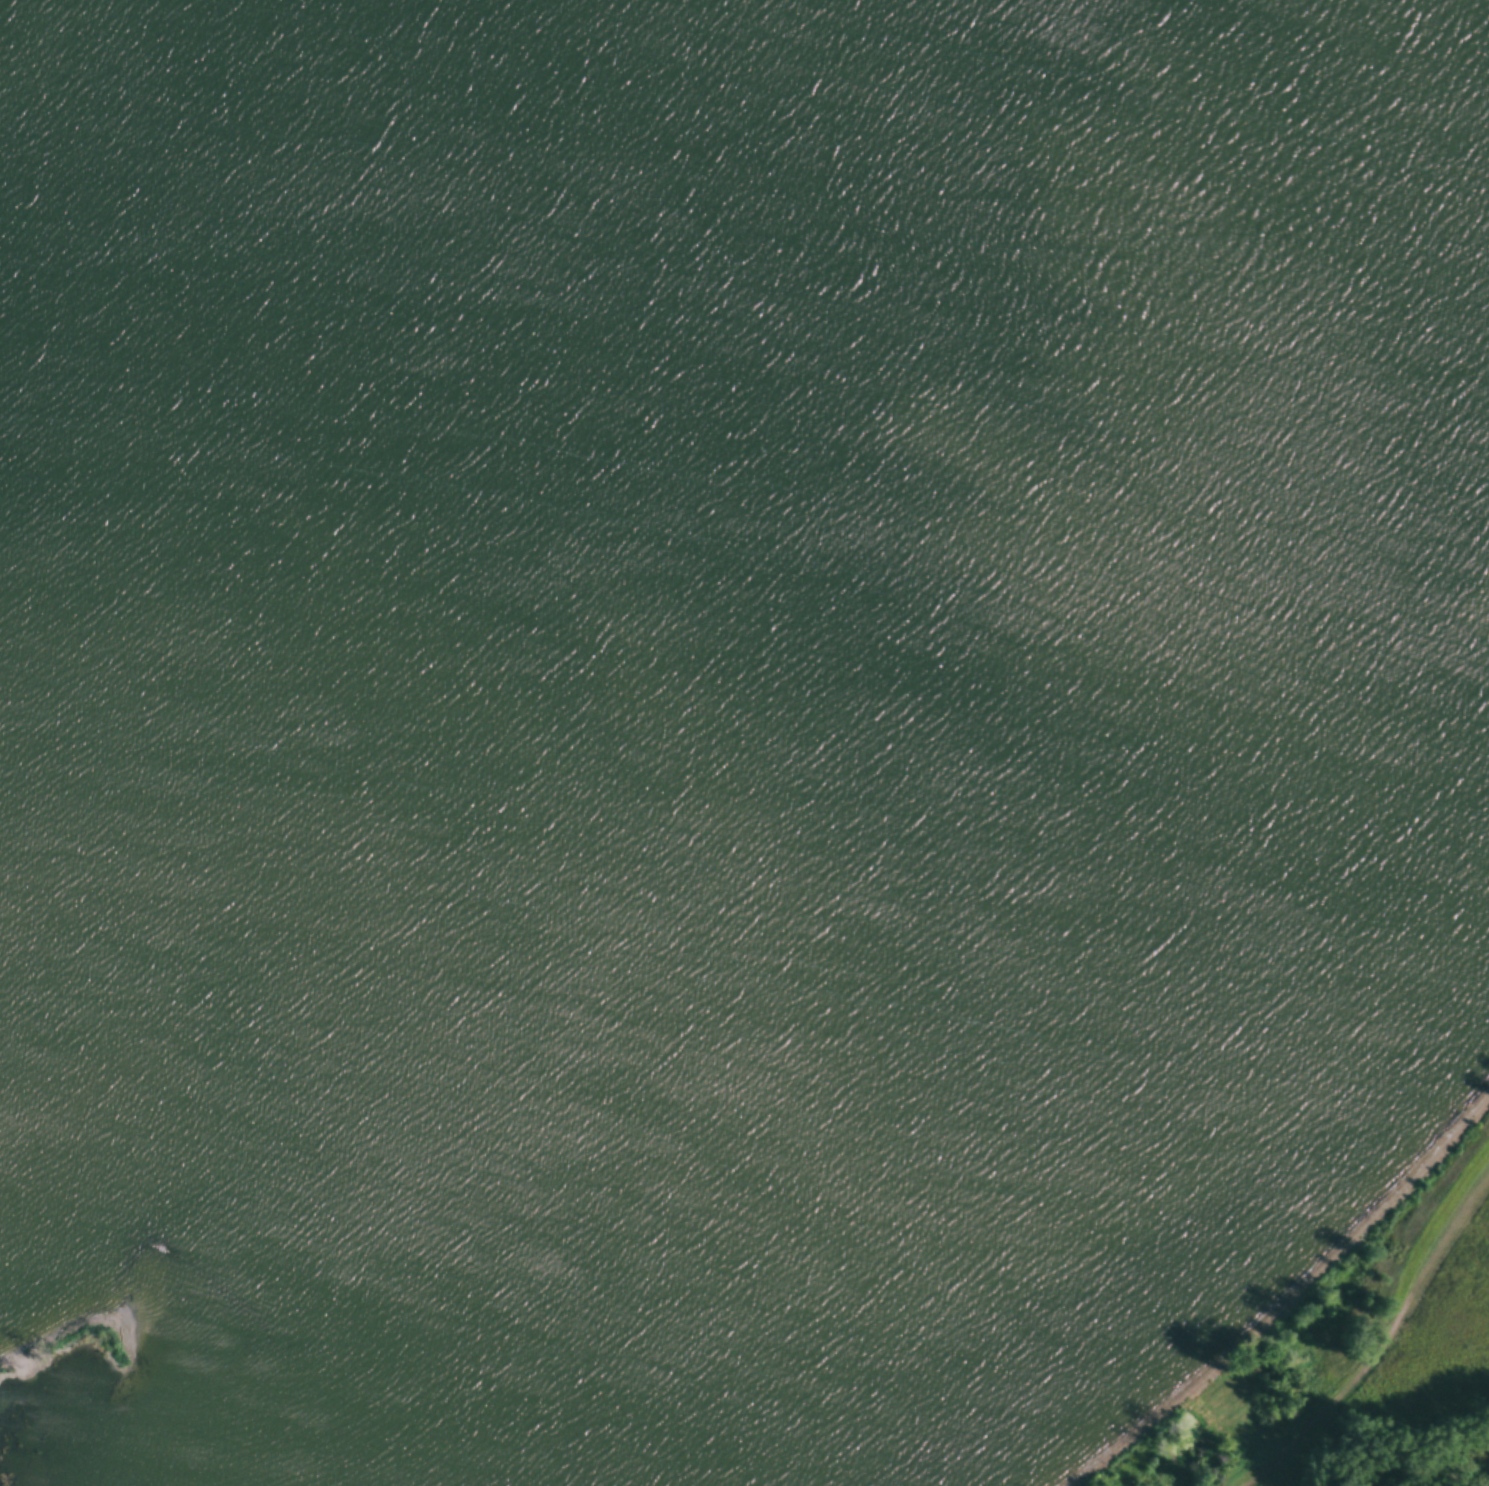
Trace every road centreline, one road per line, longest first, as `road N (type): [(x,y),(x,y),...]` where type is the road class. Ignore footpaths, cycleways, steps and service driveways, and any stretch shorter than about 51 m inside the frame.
road 1 (track): [(1228,1485),(1323,1412),(1354,1370),(1433,1217),(1488,1149)]

